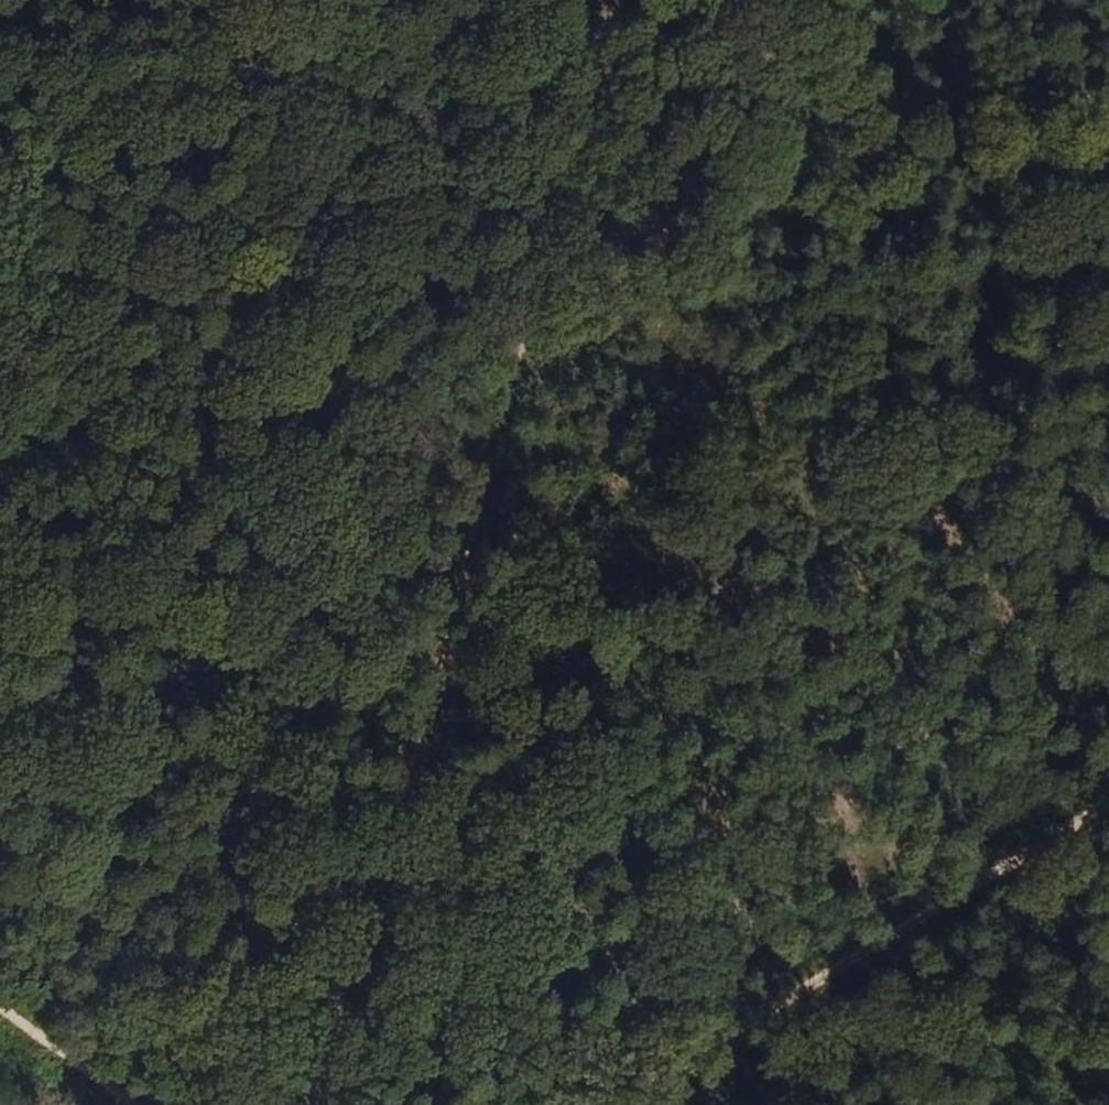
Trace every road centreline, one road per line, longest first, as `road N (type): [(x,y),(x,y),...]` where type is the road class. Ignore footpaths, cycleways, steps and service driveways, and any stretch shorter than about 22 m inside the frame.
road 1 (track): [(1108,824),(634,1104)]
road 2 (track): [(134,1104),(0,996)]

